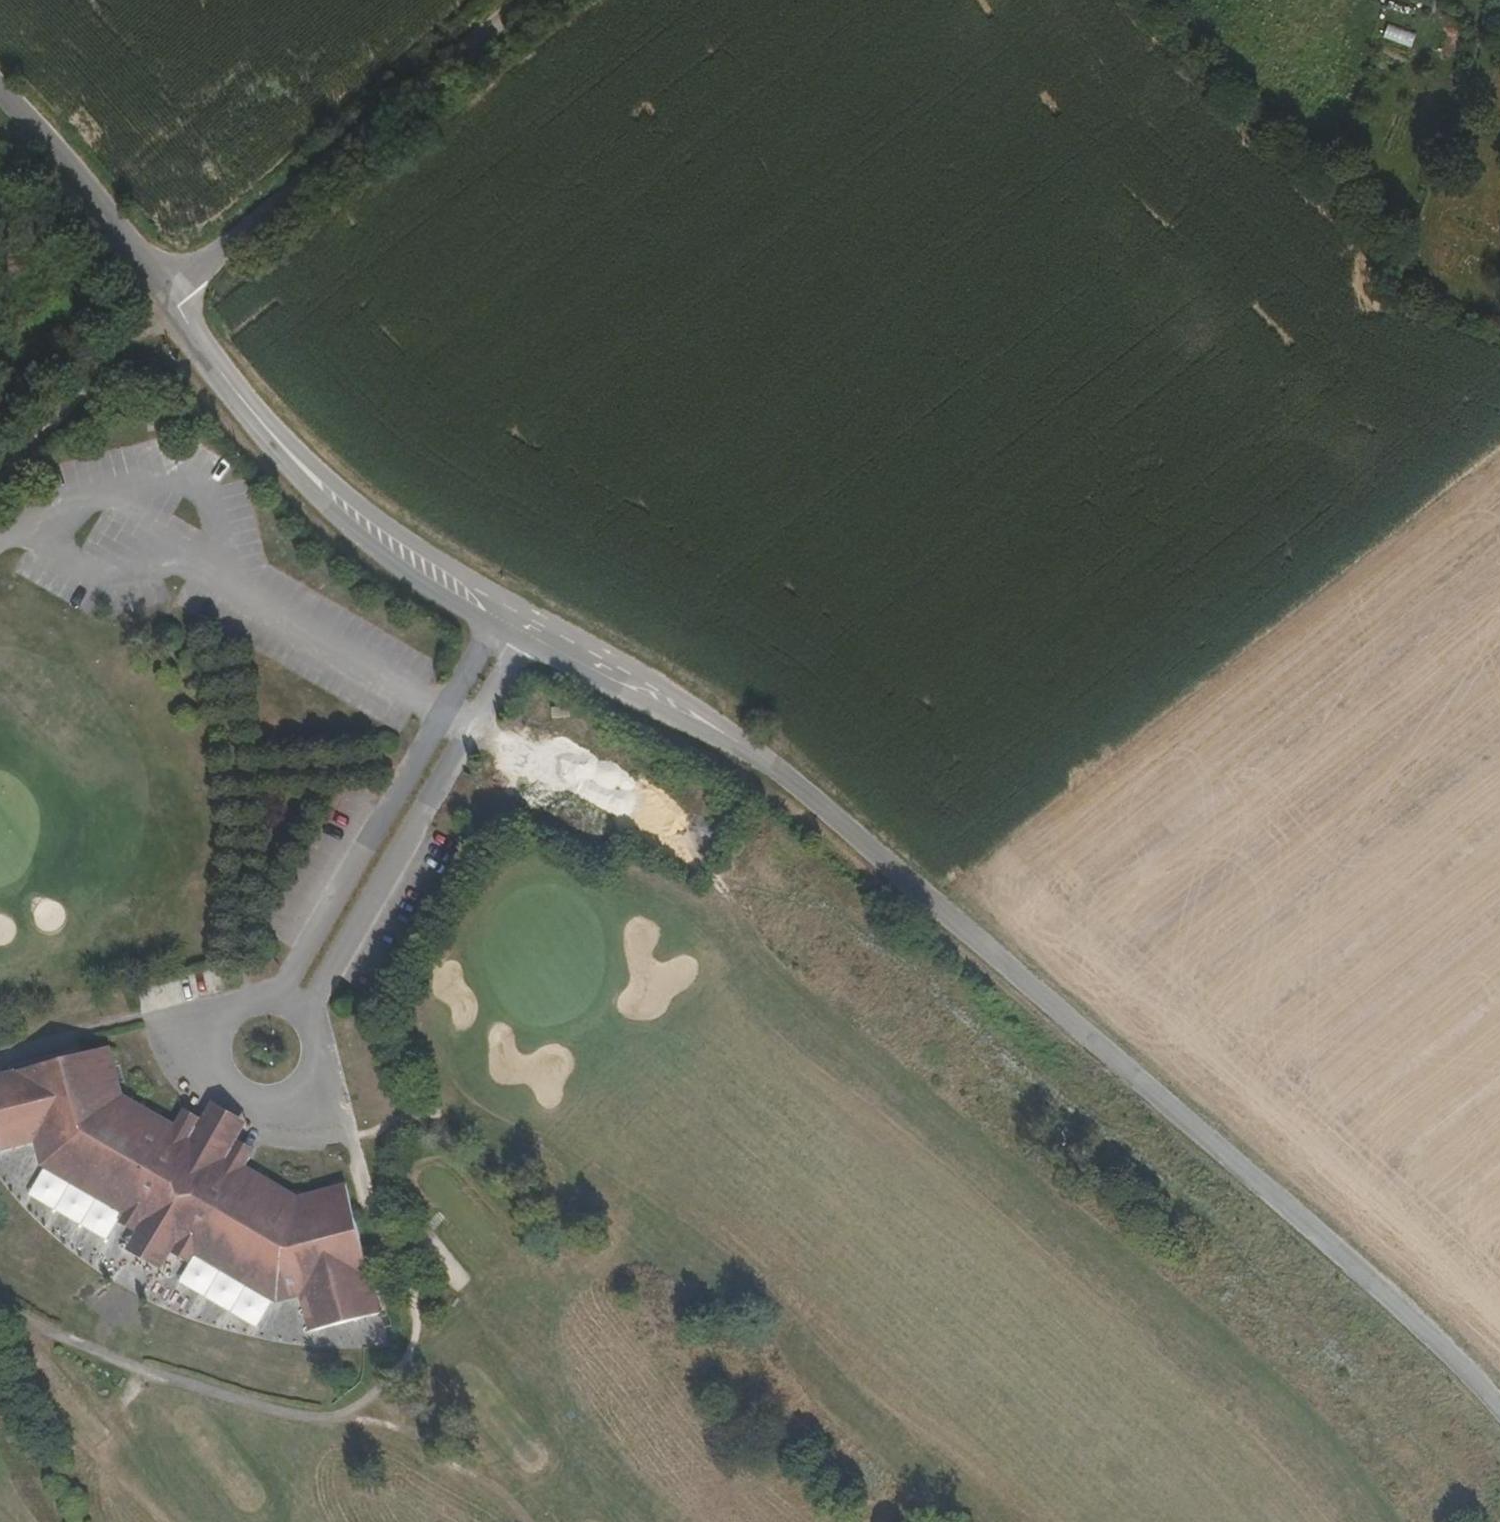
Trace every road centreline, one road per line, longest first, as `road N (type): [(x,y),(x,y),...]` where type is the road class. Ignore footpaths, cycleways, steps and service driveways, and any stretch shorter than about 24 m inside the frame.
road 1 (unclassified): [(1499,1399),(1302,1243),(856,843),(722,739),(404,549),(332,496),(169,303)]
road 2 (track): [(1381,1521),(1270,1392),(918,1101),(762,959),(719,882),(470,727)]
road 3 (track): [(0,1300),(37,1323),(222,1393),(334,1422),(377,1399),(416,1345),(420,1294),(369,1225),(320,1074)]
road 4 (unclassified): [(169,303),(552,0)]
road 5 (unclassified): [(169,303),(0,113)]

